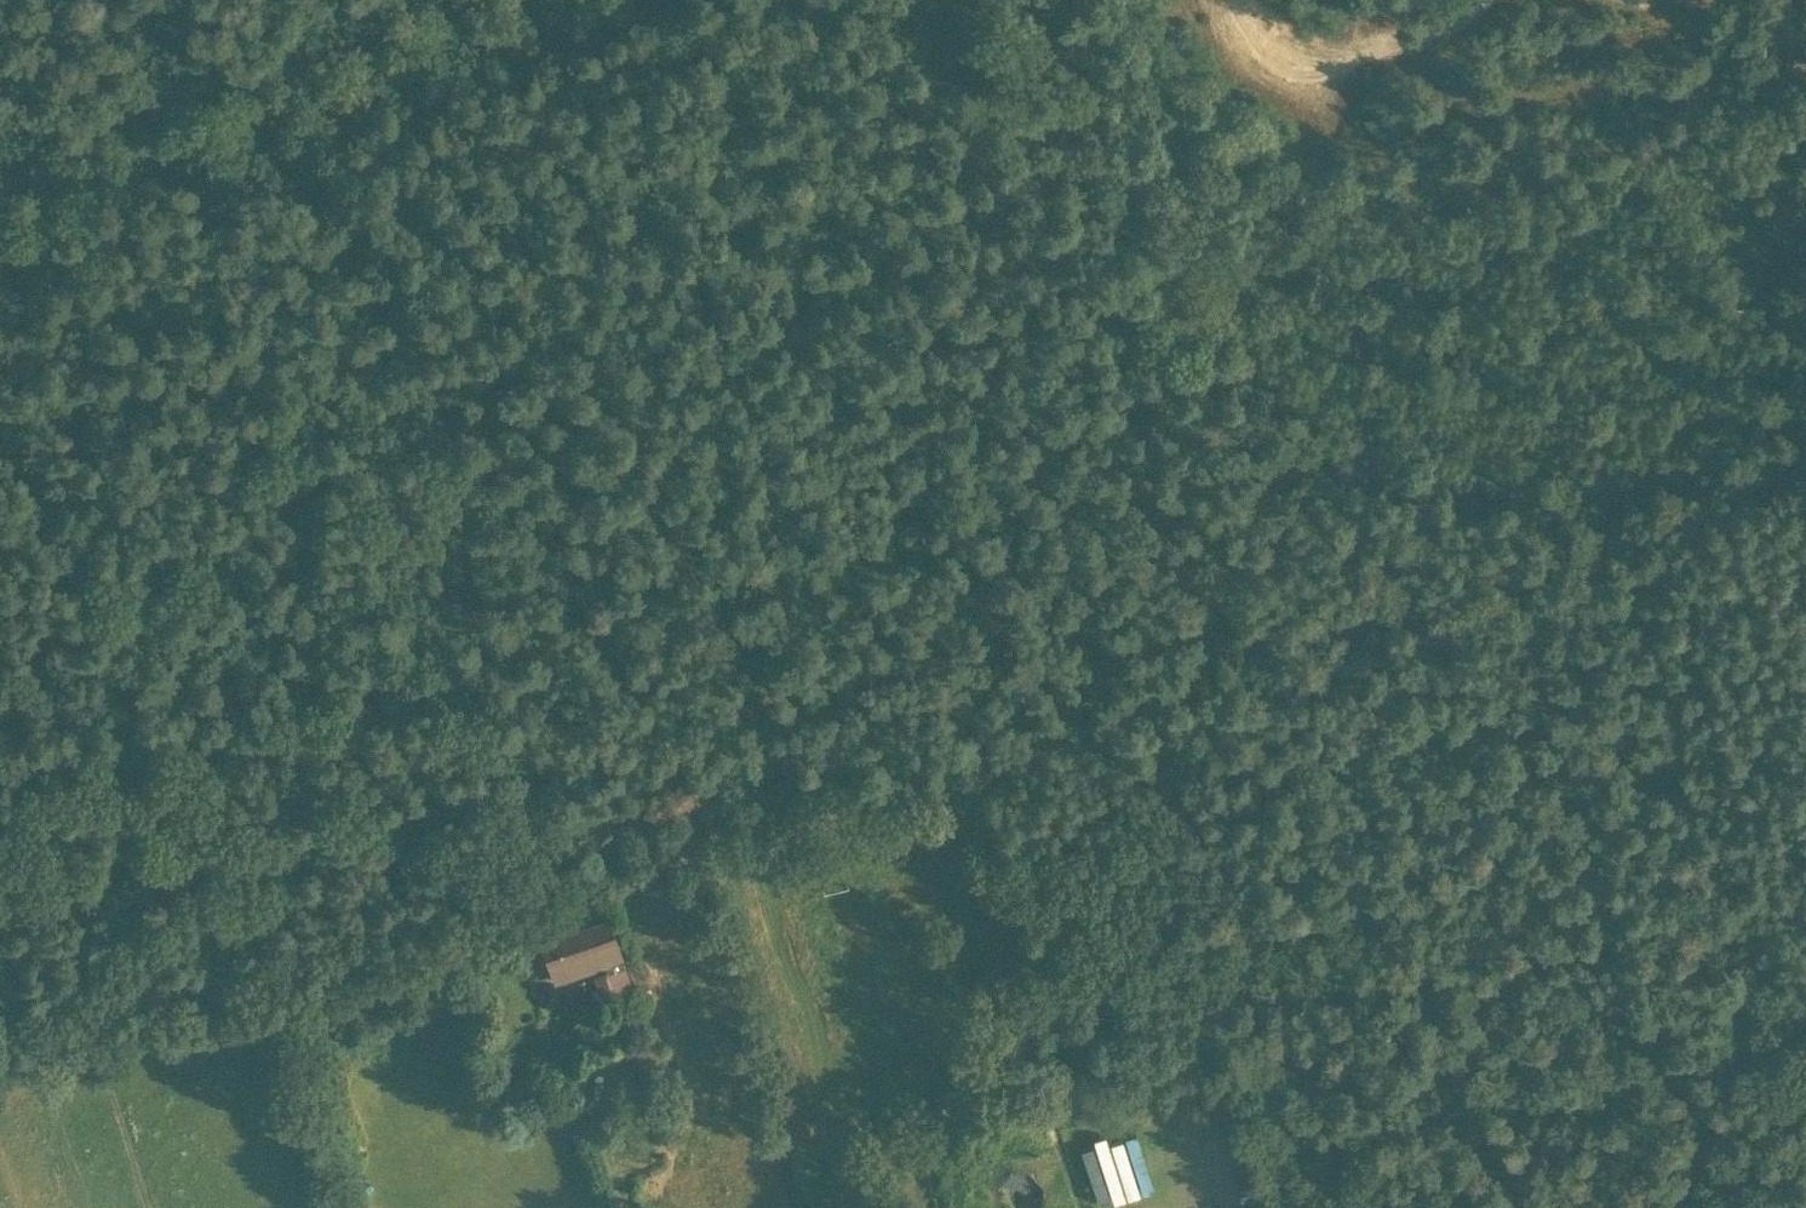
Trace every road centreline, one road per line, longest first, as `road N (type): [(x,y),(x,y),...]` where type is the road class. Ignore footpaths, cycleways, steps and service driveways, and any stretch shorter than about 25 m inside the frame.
road 1 (track): [(1805,466),(1256,645),(1075,718),(1000,731),(924,767),(578,878),(0,1086)]
road 2 (track): [(424,0),(0,147)]

